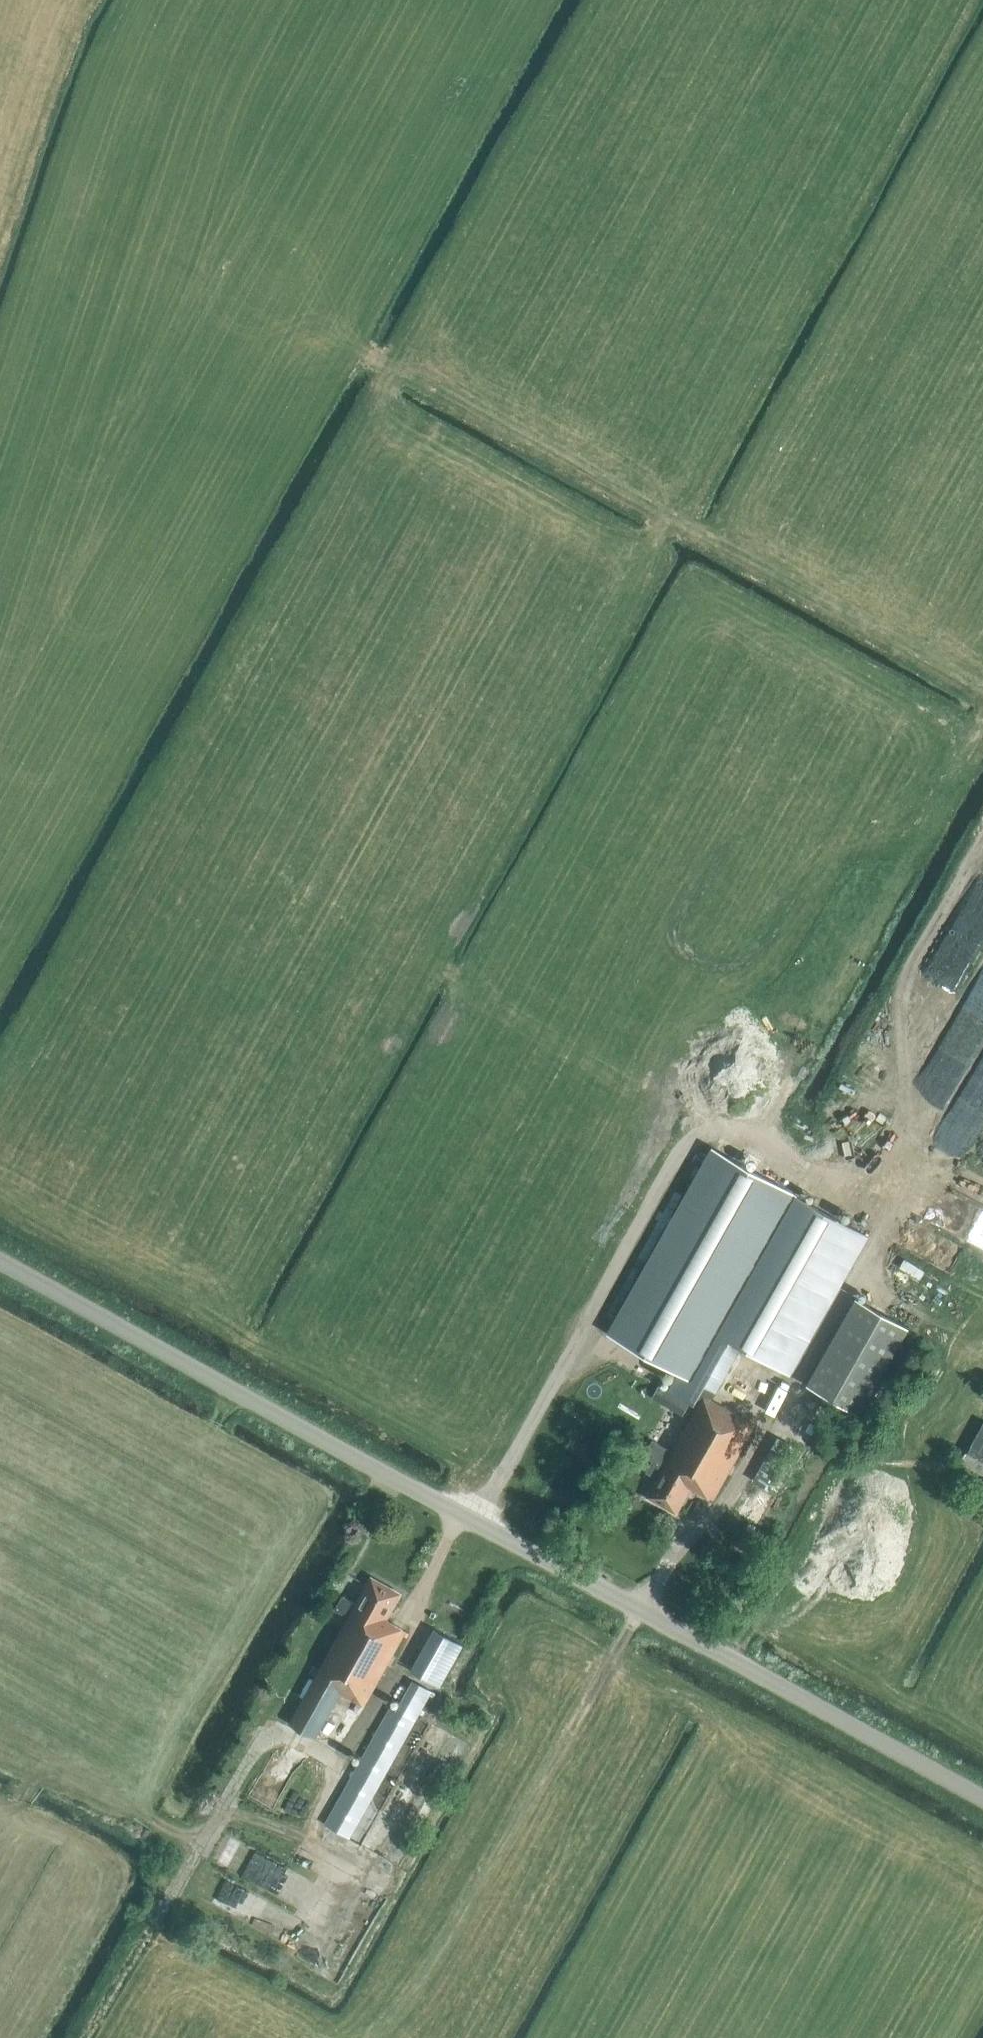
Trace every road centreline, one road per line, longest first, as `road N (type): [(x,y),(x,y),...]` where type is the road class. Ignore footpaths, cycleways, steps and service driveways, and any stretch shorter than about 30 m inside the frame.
road 1 (unclassified): [(982,1806),(0,1264)]

